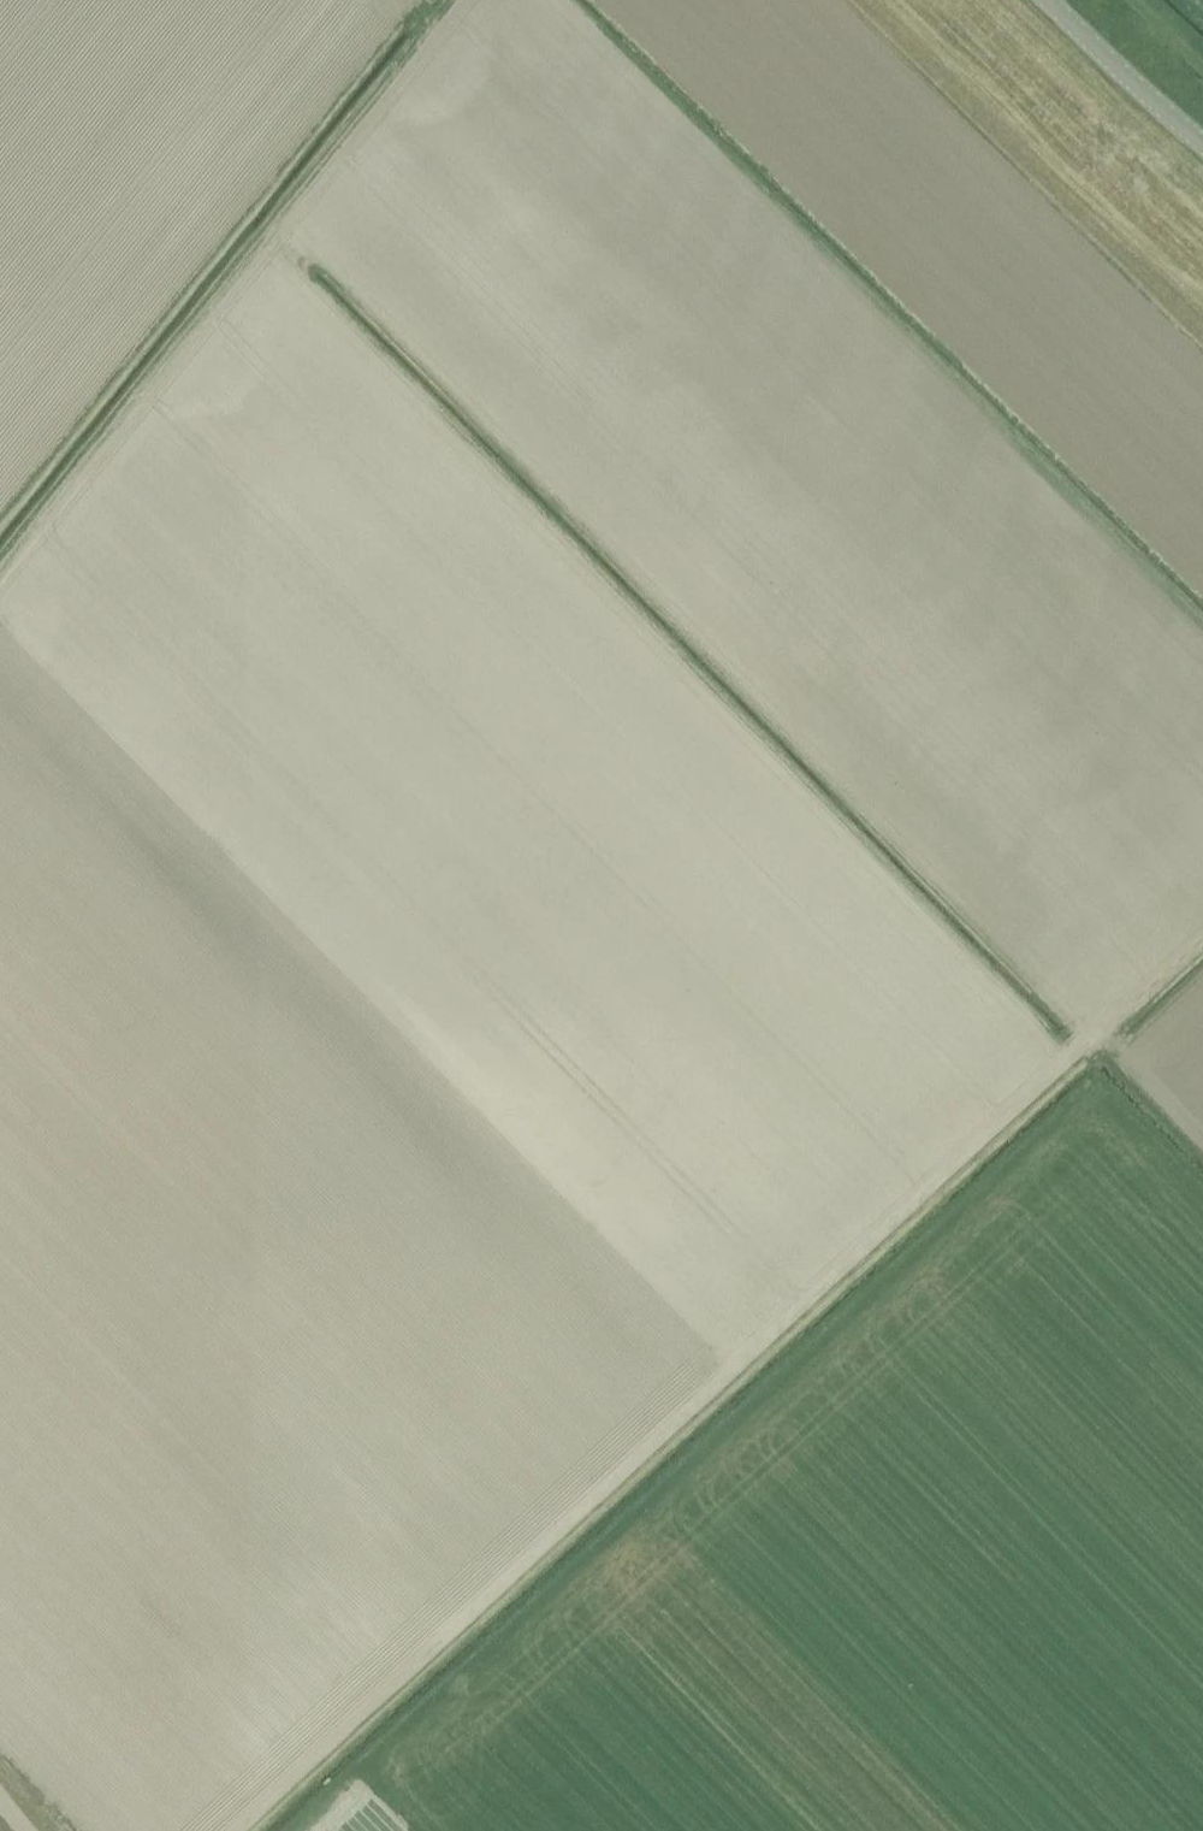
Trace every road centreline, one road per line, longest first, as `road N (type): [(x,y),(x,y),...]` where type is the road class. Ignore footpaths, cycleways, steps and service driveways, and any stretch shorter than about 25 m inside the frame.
road 1 (tertiary): [(1202,146),(1046,0)]

